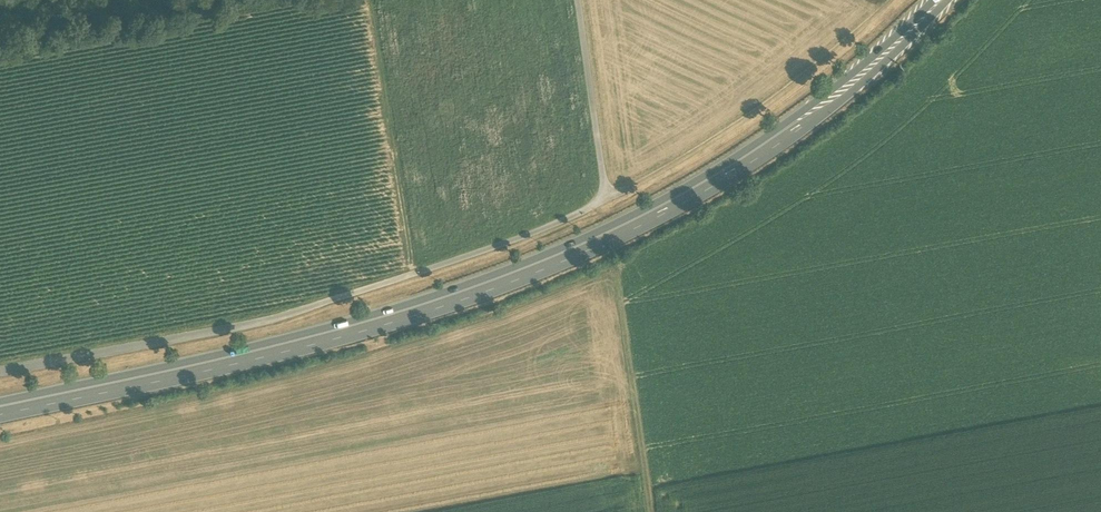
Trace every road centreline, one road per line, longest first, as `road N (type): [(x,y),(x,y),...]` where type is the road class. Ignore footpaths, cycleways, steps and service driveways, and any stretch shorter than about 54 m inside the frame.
road 1 (trunk): [(940,0),(789,133),(655,214),(556,260),(303,343),(0,410)]
road 2 (track): [(0,371),(275,320),(549,228),(606,199),(578,0)]
road 3 (track): [(606,199),(750,117),(893,0)]
road 4 (track): [(308,0),(0,56)]
road 5 (track): [(651,511),(616,267)]

